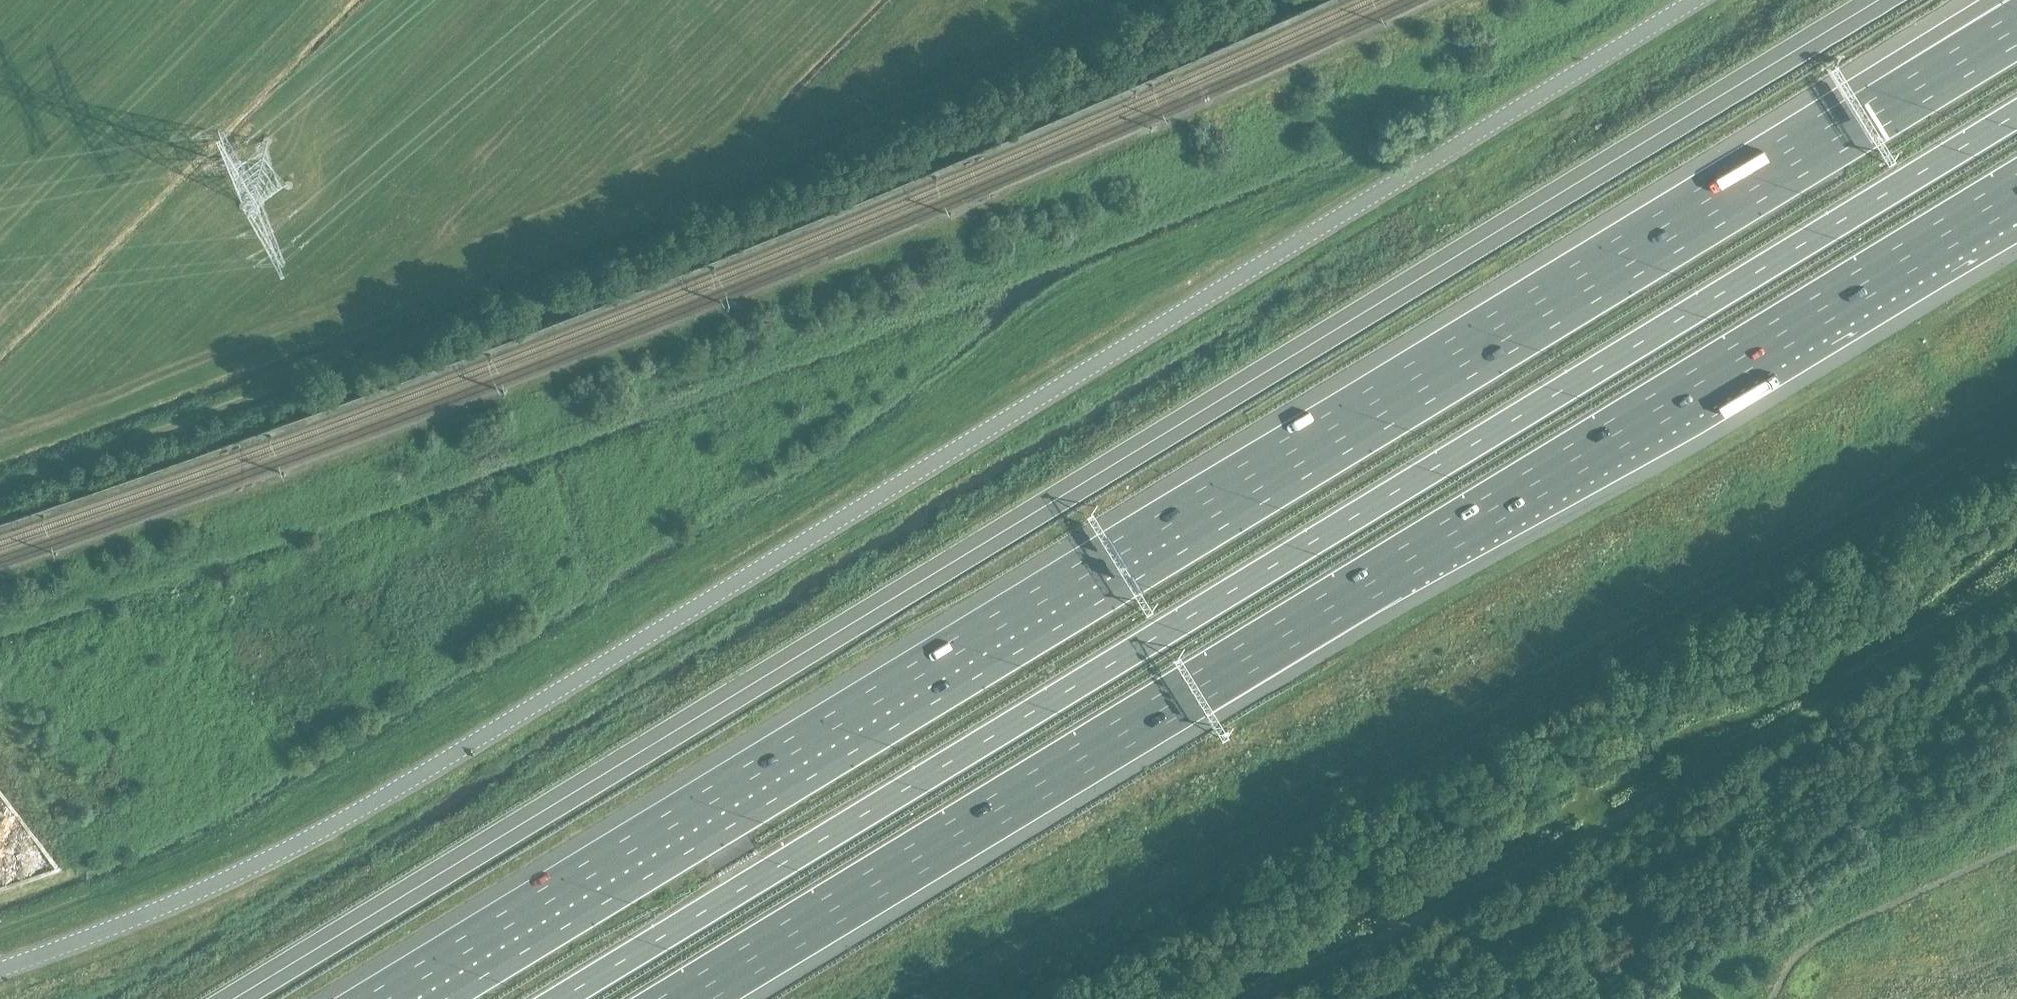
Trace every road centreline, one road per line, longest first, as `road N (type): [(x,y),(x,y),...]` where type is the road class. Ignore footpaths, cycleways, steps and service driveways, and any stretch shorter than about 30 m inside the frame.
road 1 (tertiary): [(0,969),(253,866),(405,782),(1694,0)]
road 2 (motorway): [(561,998),(2016,112)]
road 3 (motorway): [(1803,151),(408,998)]
road 4 (motorway): [(688,998),(2015,190)]
road 5 (track): [(0,487),(533,279),(919,113),(1149,0)]
road 6 (track): [(2016,533),(1843,661),(1757,708),(1691,727),(1589,797),(1191,998)]
road 7 (motorway): [(2014,0),(1803,151)]
road 8 (motorway): [(2016,23),(1803,151)]

